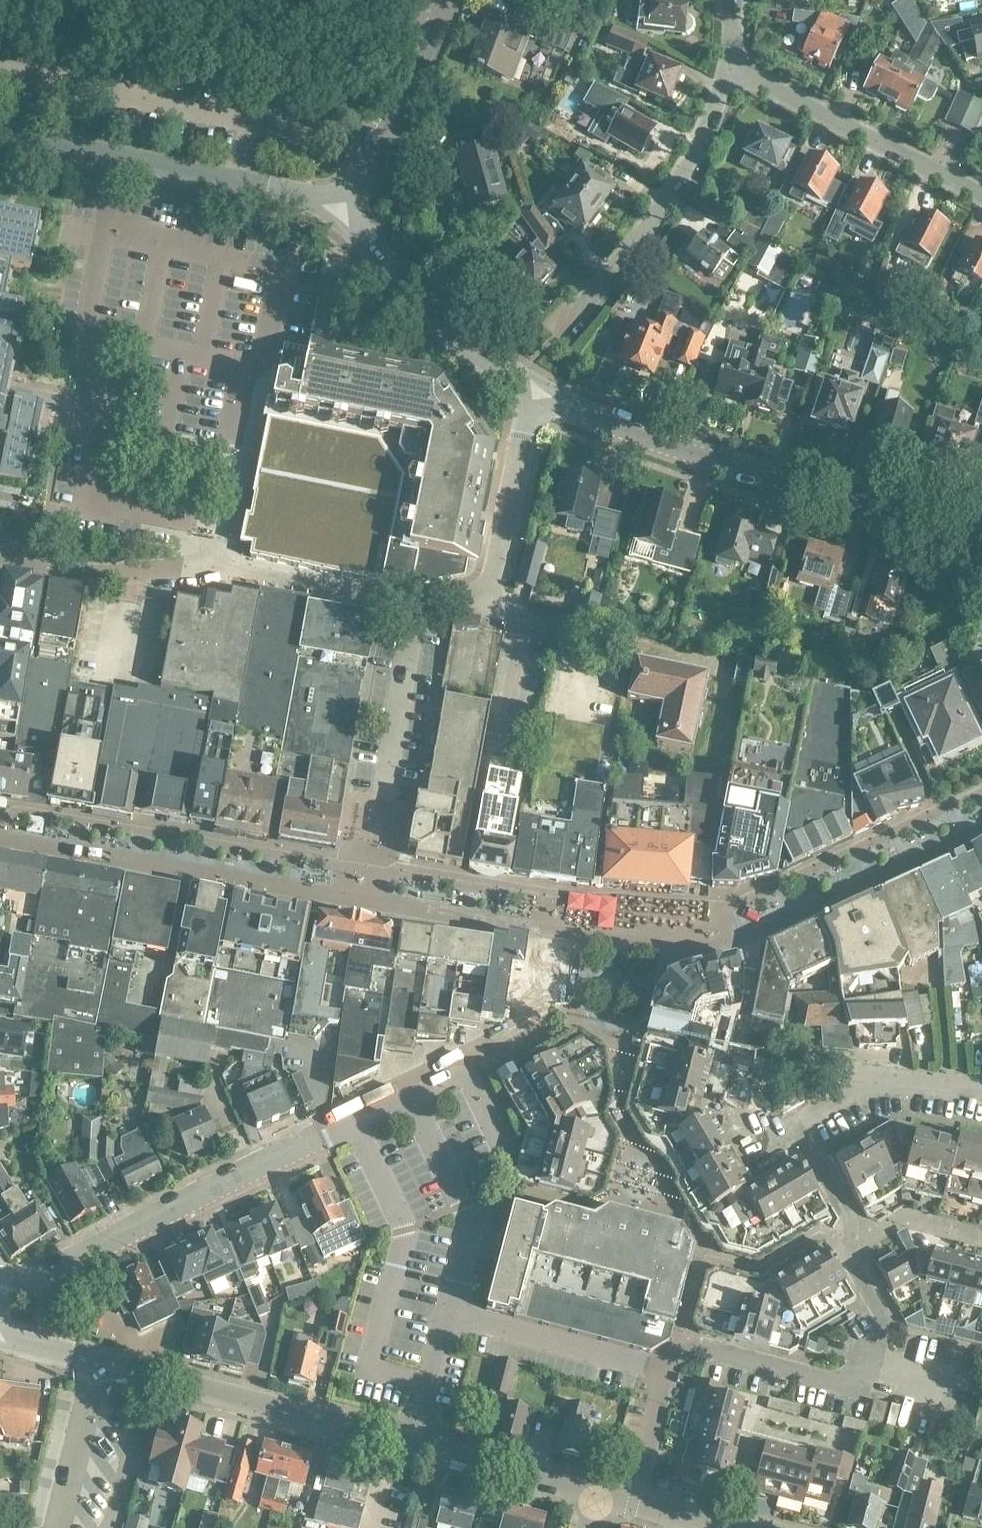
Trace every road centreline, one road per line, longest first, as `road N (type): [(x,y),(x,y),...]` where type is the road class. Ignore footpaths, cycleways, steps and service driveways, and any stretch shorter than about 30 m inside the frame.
road 1 (residential): [(463,1065),(3,1293)]
road 2 (unclassified): [(598,1488),(101,1364)]
road 3 (tertiary): [(981,534),(693,455),(538,389)]
road 4 (residential): [(474,590),(419,606),(228,566),(127,574)]
road 5 (residential): [(337,210),(0,136)]
road 6 (residential): [(554,334),(647,225),(733,72)]
road 7 (residential): [(981,195),(733,72)]
road 8 (tertiary): [(538,389),(447,323),(337,210)]
road 9 (tertiary): [(337,210),(398,122),(443,0)]
road 10 (residential): [(474,590),(497,566),(538,389)]
road 11 (unclassified): [(744,1527),(598,1488)]

